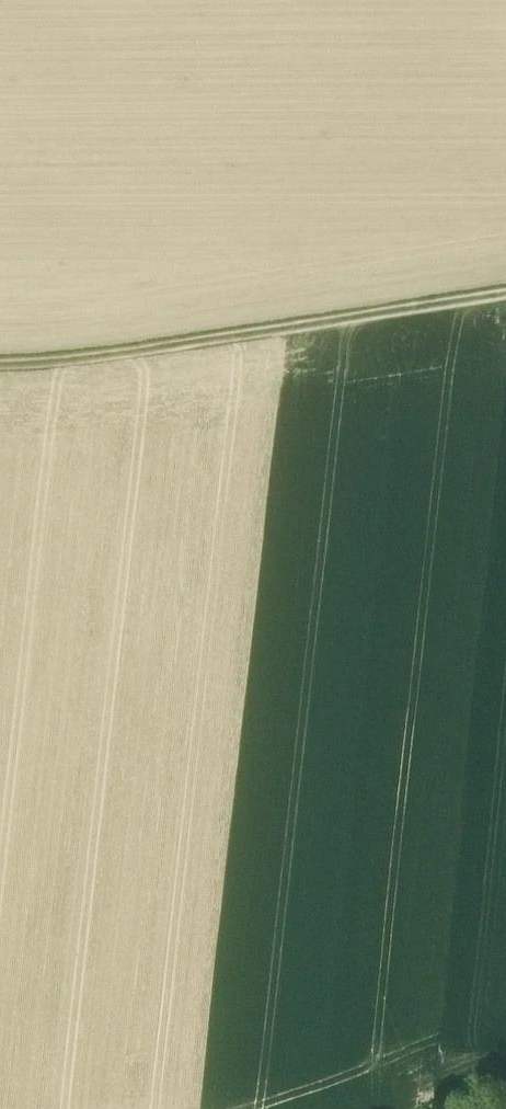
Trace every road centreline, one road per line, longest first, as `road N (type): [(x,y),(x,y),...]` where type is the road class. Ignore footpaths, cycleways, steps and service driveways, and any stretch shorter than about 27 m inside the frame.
road 1 (track): [(505,298),(98,361),(0,369)]

